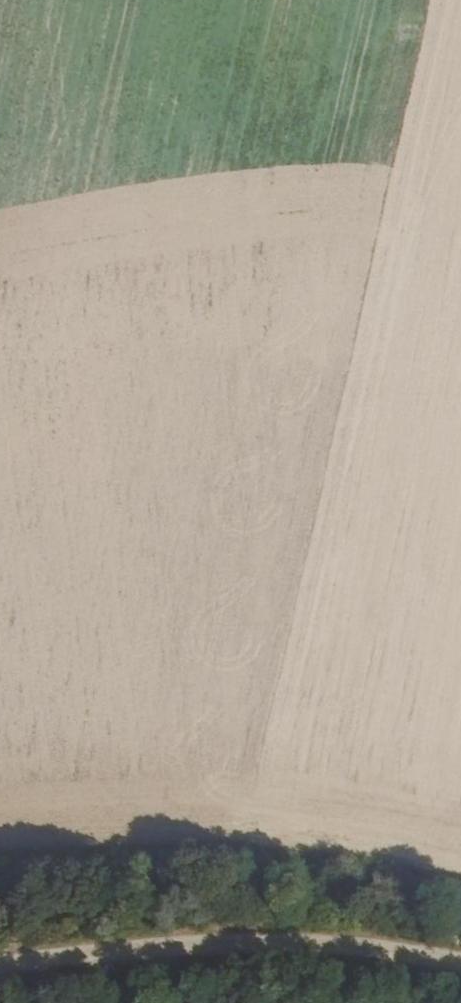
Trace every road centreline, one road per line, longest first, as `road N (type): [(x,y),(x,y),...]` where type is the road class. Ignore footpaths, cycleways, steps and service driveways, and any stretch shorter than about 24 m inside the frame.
road 1 (track): [(0,972),(246,945),(380,950),(460,962)]

